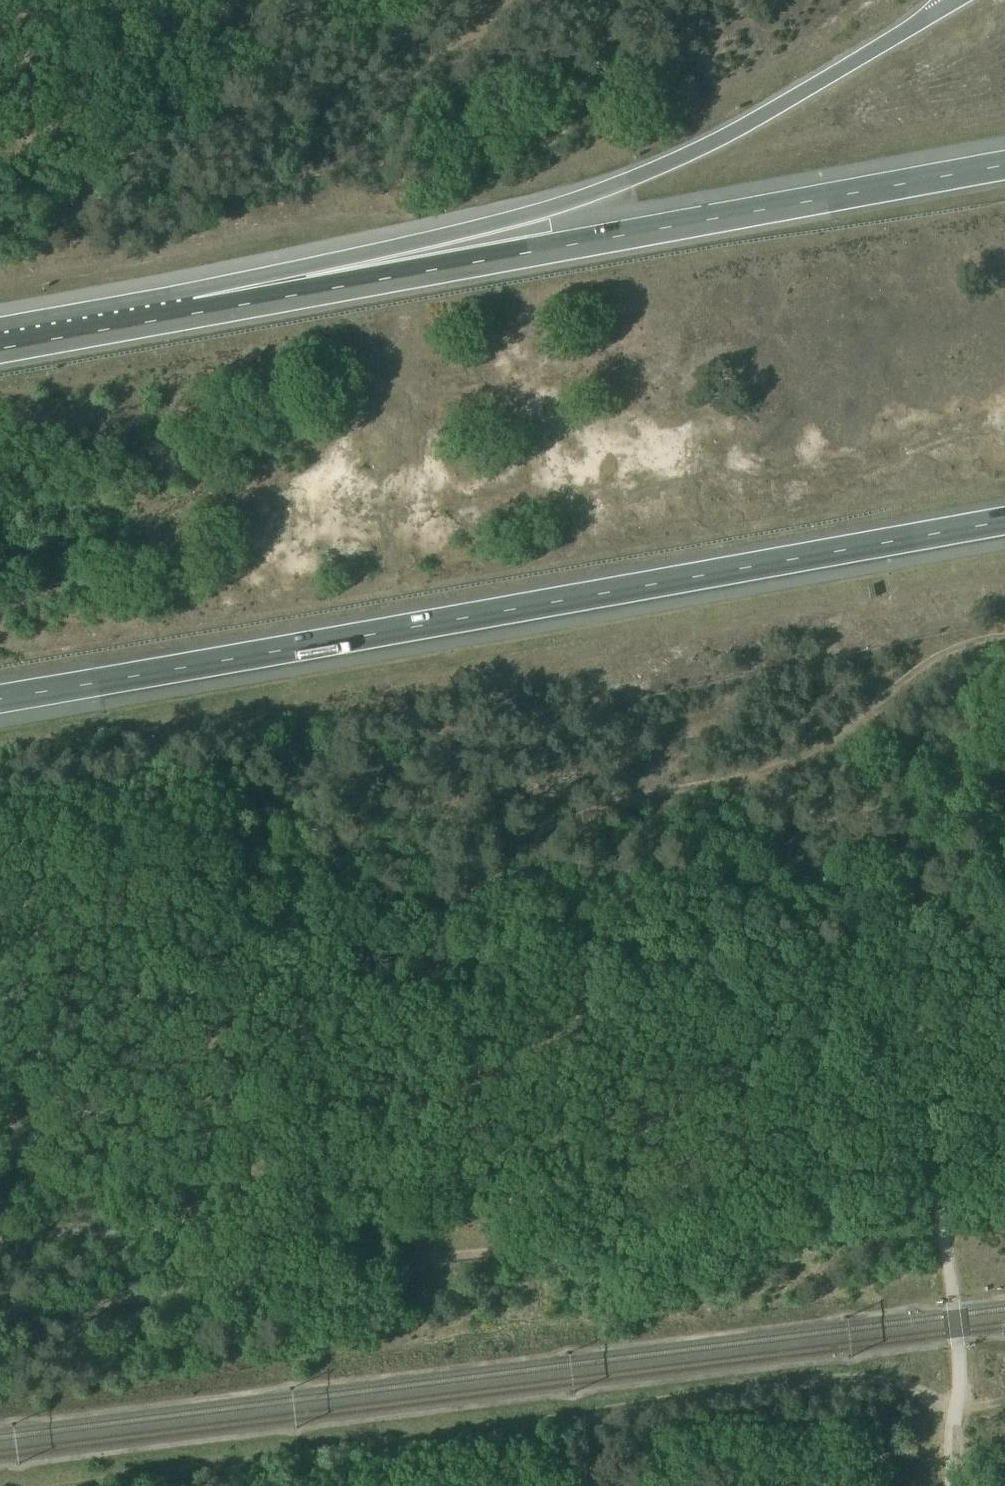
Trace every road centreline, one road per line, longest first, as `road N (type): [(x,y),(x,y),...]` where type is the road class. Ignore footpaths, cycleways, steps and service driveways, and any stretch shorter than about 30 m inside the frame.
road 1 (motorway): [(0,698),(1004,520)]
road 2 (track): [(0,1308),(940,1197)]
road 3 (track): [(958,1405),(867,1383),(776,1385),(42,1485)]
road 4 (track): [(453,1213),(473,959),(504,857),(524,836),(565,819),(783,767),(958,648),(1004,637)]
road 5 (motorway): [(1004,165),(129,326)]
road 6 (motorway): [(944,10),(761,115),(565,205),(188,291),(129,326)]
road 7 (track): [(940,1197),(962,1365),(953,1485)]
road 8 (motorway): [(129,326),(0,349)]

